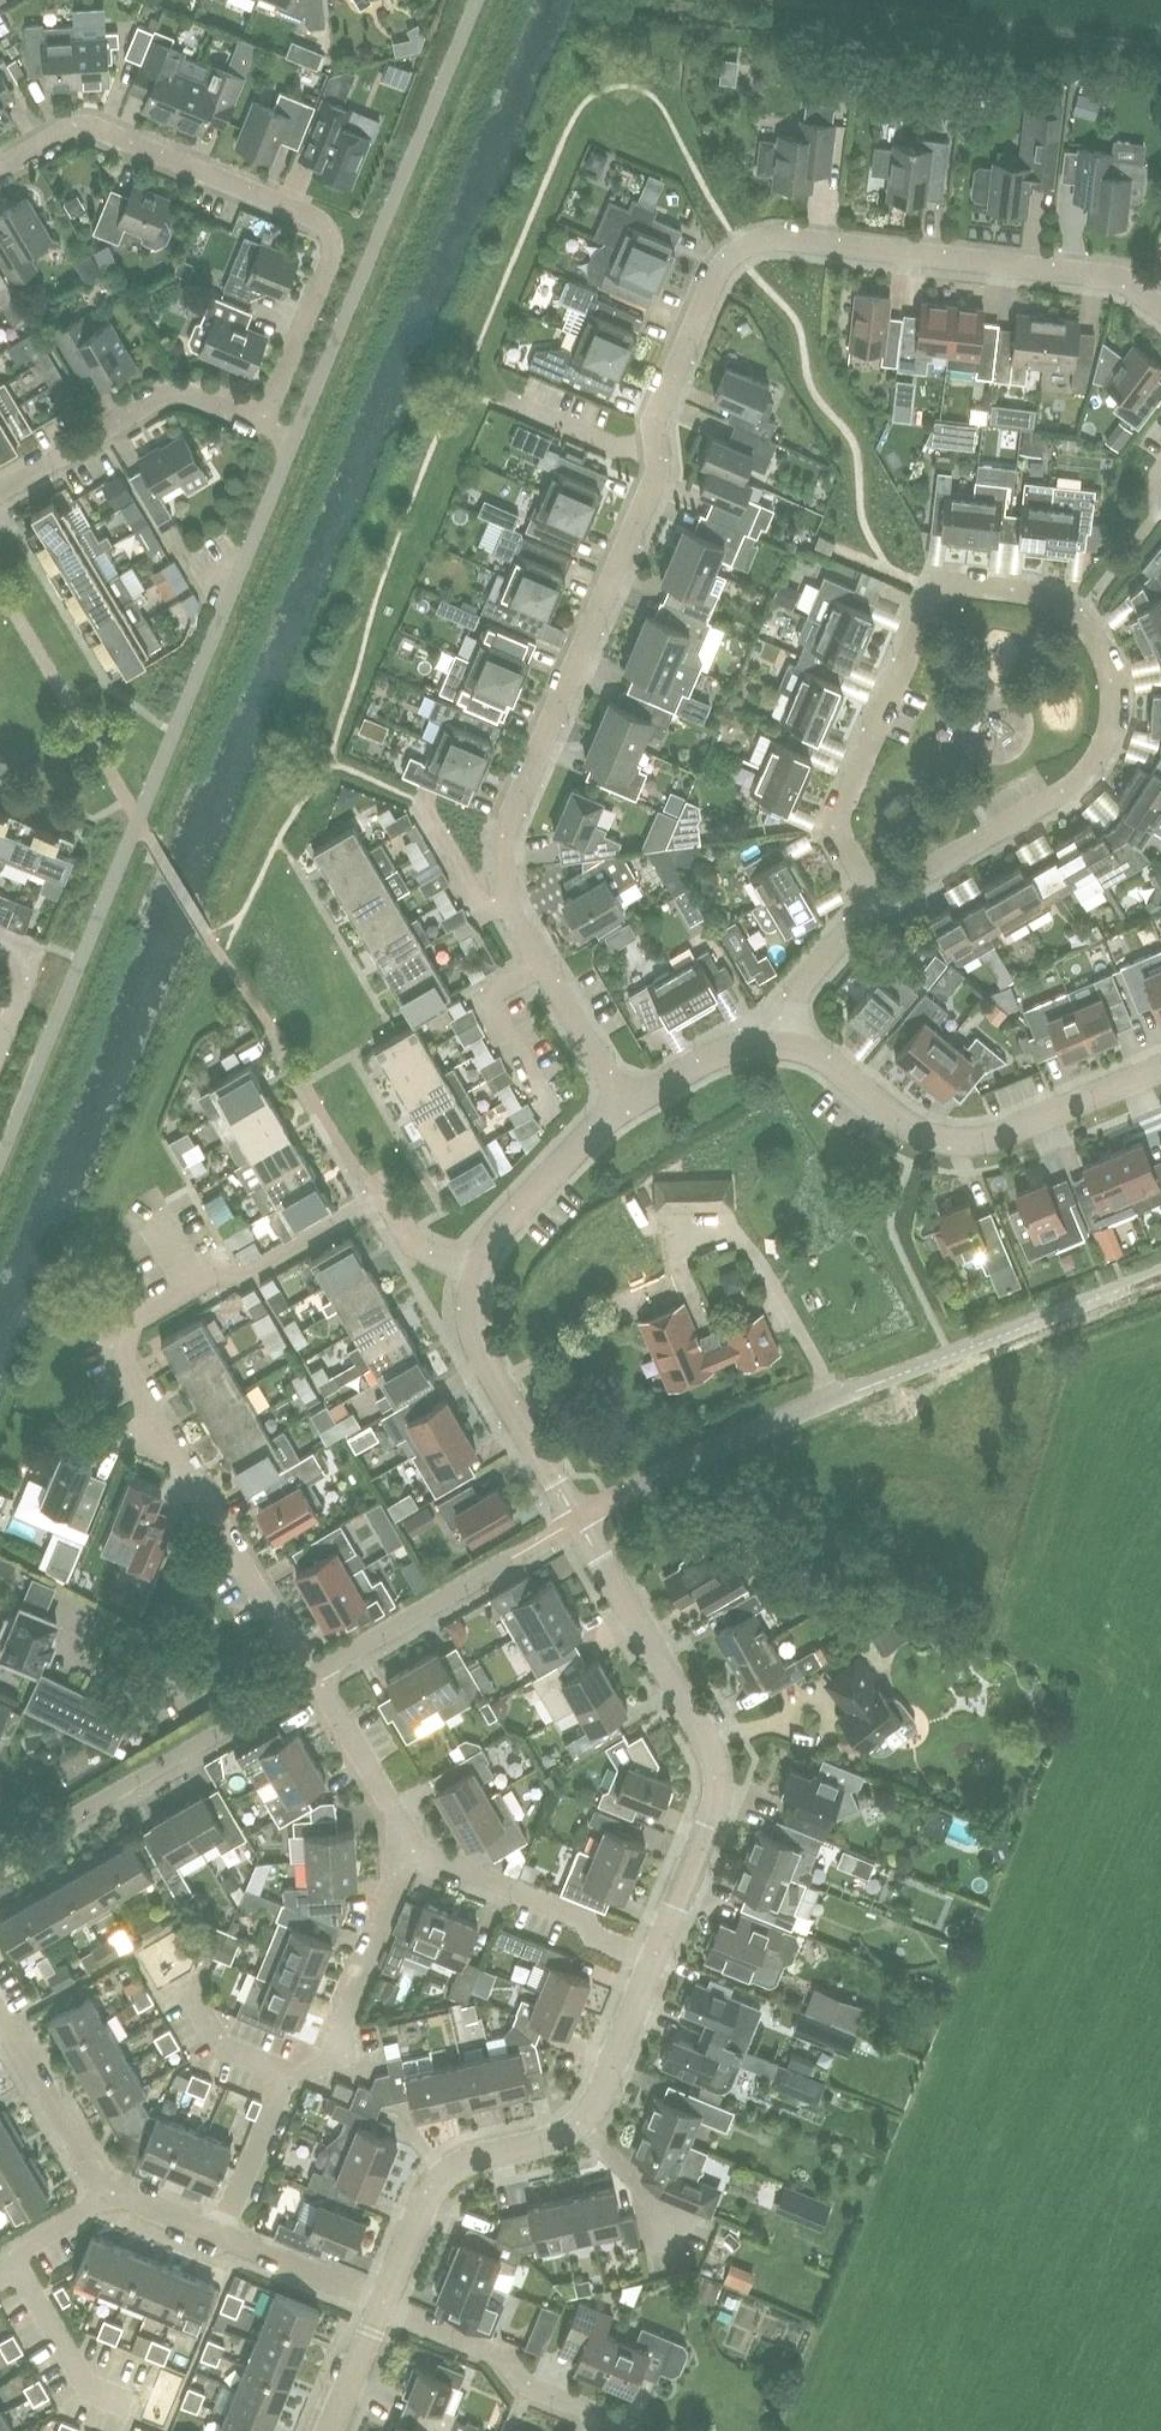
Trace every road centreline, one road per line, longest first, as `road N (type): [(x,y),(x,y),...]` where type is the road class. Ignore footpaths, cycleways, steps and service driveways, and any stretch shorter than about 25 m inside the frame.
road 1 (residential): [(657,462),(663,392),(733,236),(752,231),(1086,272),(1128,280),(1160,303)]
road 2 (residential): [(0,166),(75,125),(327,220),(331,247),(262,425)]
road 3 (residential): [(944,586),(1054,603),(1081,618),(1108,678),(1102,734),(1077,778),(871,899)]
road 4 (unclassified): [(652,1961),(710,1824),(719,1772),(577,1521)]
road 5 (residential): [(311,1676),(122,1334),(122,1318),(185,1280)]
road 6 (residential): [(506,897),(511,790),(657,462)]
road 7 (residential): [(784,1042),(825,1058),(902,1122),(961,1141),(993,1138),(1160,1069)]
road 8 (residential): [(871,899),(842,845),(839,815),(933,593),(944,586)]
road 9 (residential): [(467,1270),(425,1253),(371,1193),(245,1269),(185,1280)]
road 10 (residential): [(577,1521),(734,1439),(874,1385)]
road 11 (residential): [(262,425),(185,391),(157,394),(0,491)]
road 12 (residential): [(379,2302),(422,2200),(448,2171),(568,2136),(582,2124)]
road 13 (residential): [(577,1521),(475,1319),(467,1270)]
road 14 (residential): [(230,1724),(0,1863)]
road 15 (residential): [(652,1961),(596,1939),(582,1918),(439,1858),(414,1860)]
road 16 (residential): [(296,2079),(334,2061),(399,1878),(414,1860)]
road 17 (residential): [(598,2418),(531,2390),(511,2360),(379,2302)]
road 18 (residential): [(467,1270),(542,1174),(620,1109)]
road 19 (residential): [(414,1860),(399,1820),(311,1676)]
road 20 (residential): [(620,1109),(529,928)]
road 21 (residential): [(130,2410),(89,2392),(16,2262)]
road 22 (residential): [(109,2191),(6,2028)]
road 23 (residential): [(473,1582),(311,1676)]
road 24 (residential): [(620,1109),(722,1048),(784,1042)]
road 25 (residential): [(224,2239),(272,2095),(296,2079)]
road 26 (residential): [(582,2124),(652,1961)]
road 27 (residential): [(544,1078),(494,988),(493,966),(529,928)]
road 28 (residential): [(784,1042),(811,971),(871,899)]
road 29 (residential): [(379,2302),(224,2239)]
road 30 (residential): [(681,2240),(582,2124)]
road 31 (residential): [(296,2079),(225,2048),(189,1985)]
road 32 (residential): [(657,462),(532,399)]
road 33 (residential): [(329,2430),(379,2302)]
road 34 (residential): [(224,2239),(109,2191)]
road 35 (residential): [(16,2262),(19,2249),(109,2191)]

